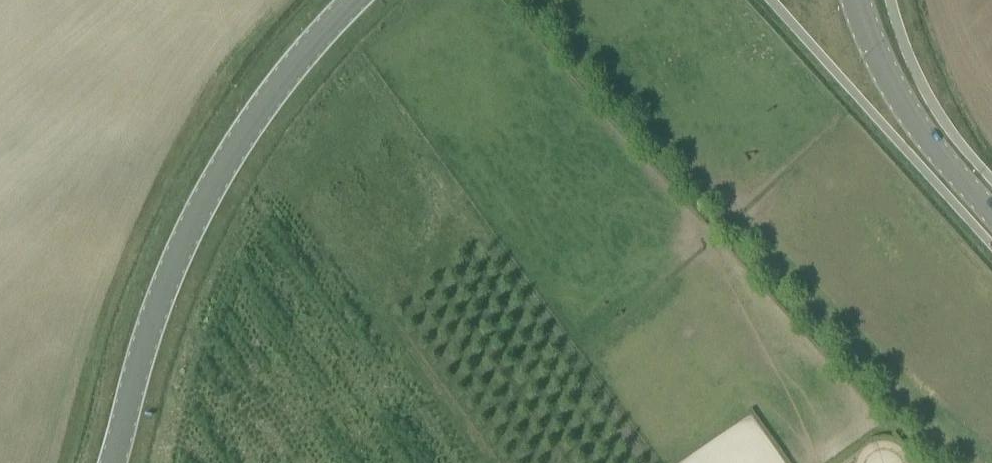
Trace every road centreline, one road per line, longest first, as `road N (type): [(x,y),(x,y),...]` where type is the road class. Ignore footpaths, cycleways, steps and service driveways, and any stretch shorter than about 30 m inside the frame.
road 1 (secondary): [(111,462),(151,324),(200,205),(258,108),(352,0)]
road 2 (tertiary): [(991,212),(905,107),(855,0)]

